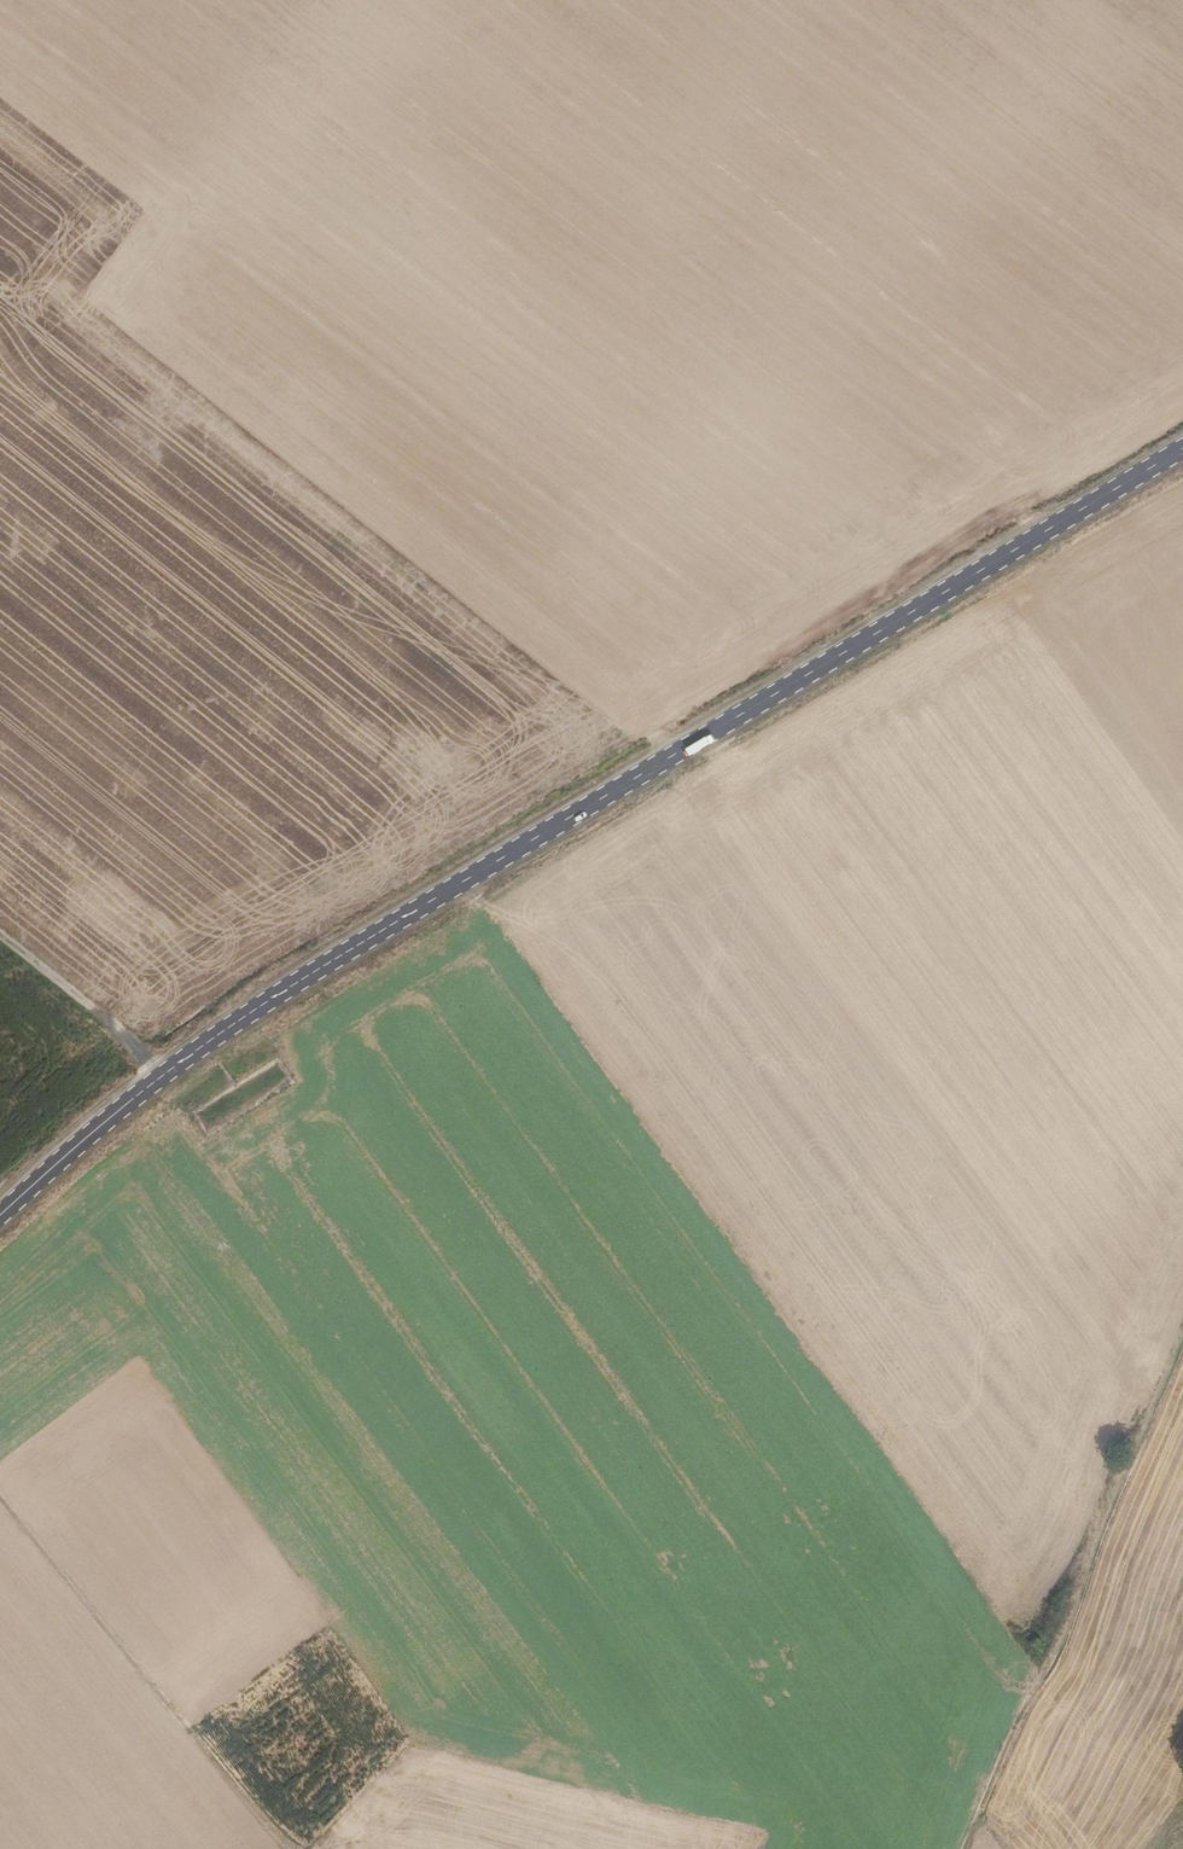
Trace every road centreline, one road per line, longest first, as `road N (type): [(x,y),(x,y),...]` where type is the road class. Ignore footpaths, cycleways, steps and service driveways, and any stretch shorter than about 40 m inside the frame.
road 1 (primary): [(0,1215),(161,1075),(267,1001),(1182,450)]
road 2 (track): [(964,1848),(1078,1624),(1081,1577),(1182,1333)]
road 3 (track): [(0,1496),(293,1848)]
road 4 (track): [(161,1075),(0,943)]

